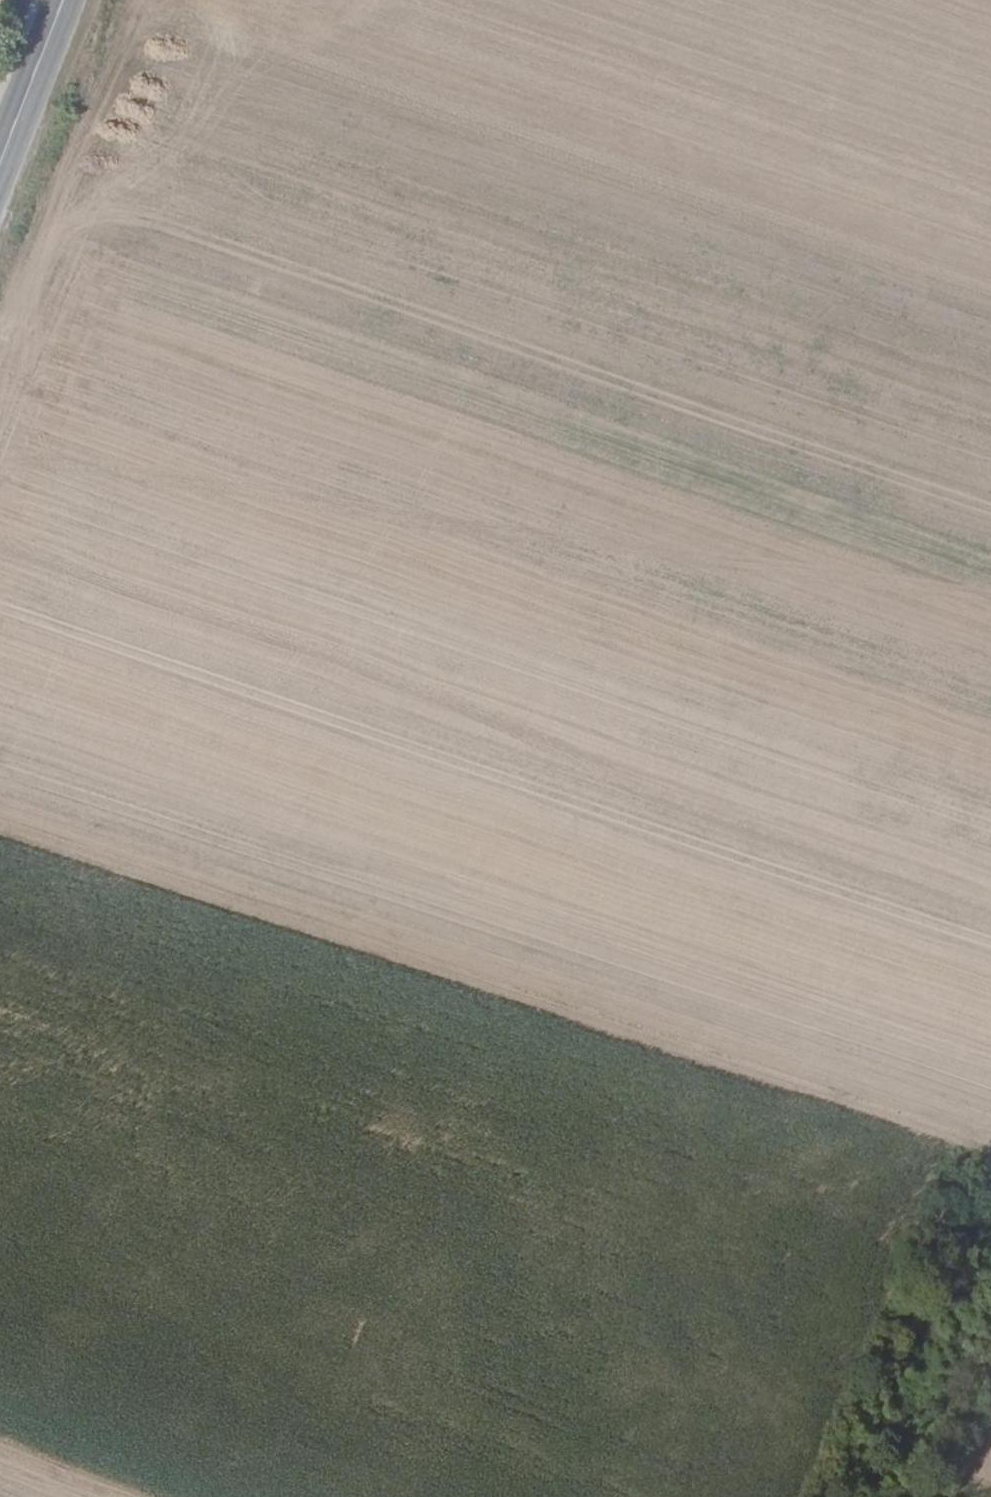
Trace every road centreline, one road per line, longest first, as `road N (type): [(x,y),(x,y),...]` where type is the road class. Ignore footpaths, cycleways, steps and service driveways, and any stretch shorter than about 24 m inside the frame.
road 1 (tertiary): [(0,181),(68,0)]

